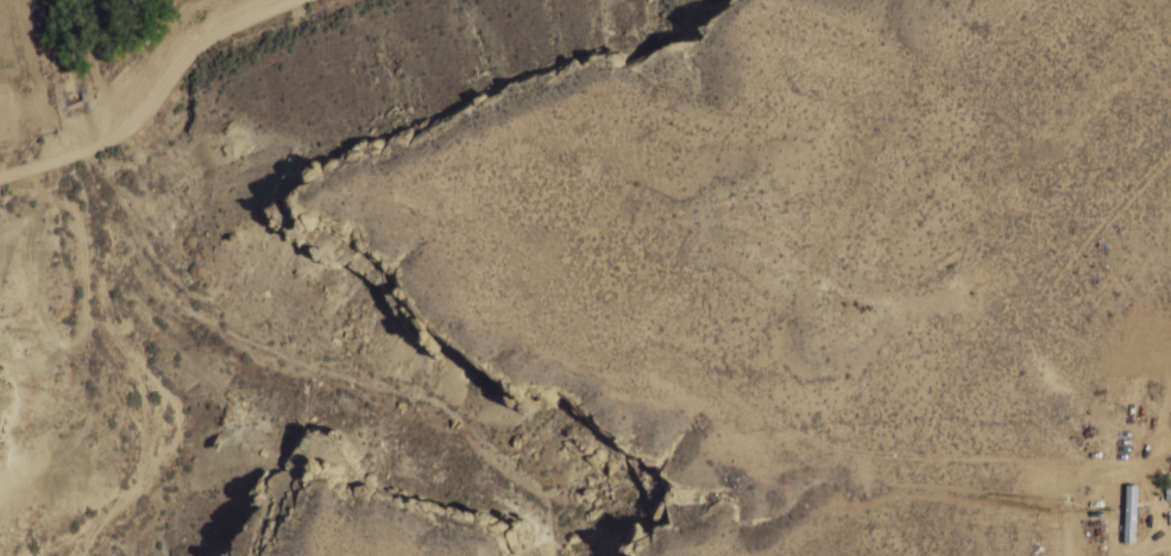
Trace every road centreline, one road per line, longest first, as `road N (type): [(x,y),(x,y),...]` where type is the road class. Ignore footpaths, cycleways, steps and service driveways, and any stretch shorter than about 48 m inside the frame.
road 1 (residential): [(0,175),(105,144),(153,105),(188,51),(226,25),(298,0)]

